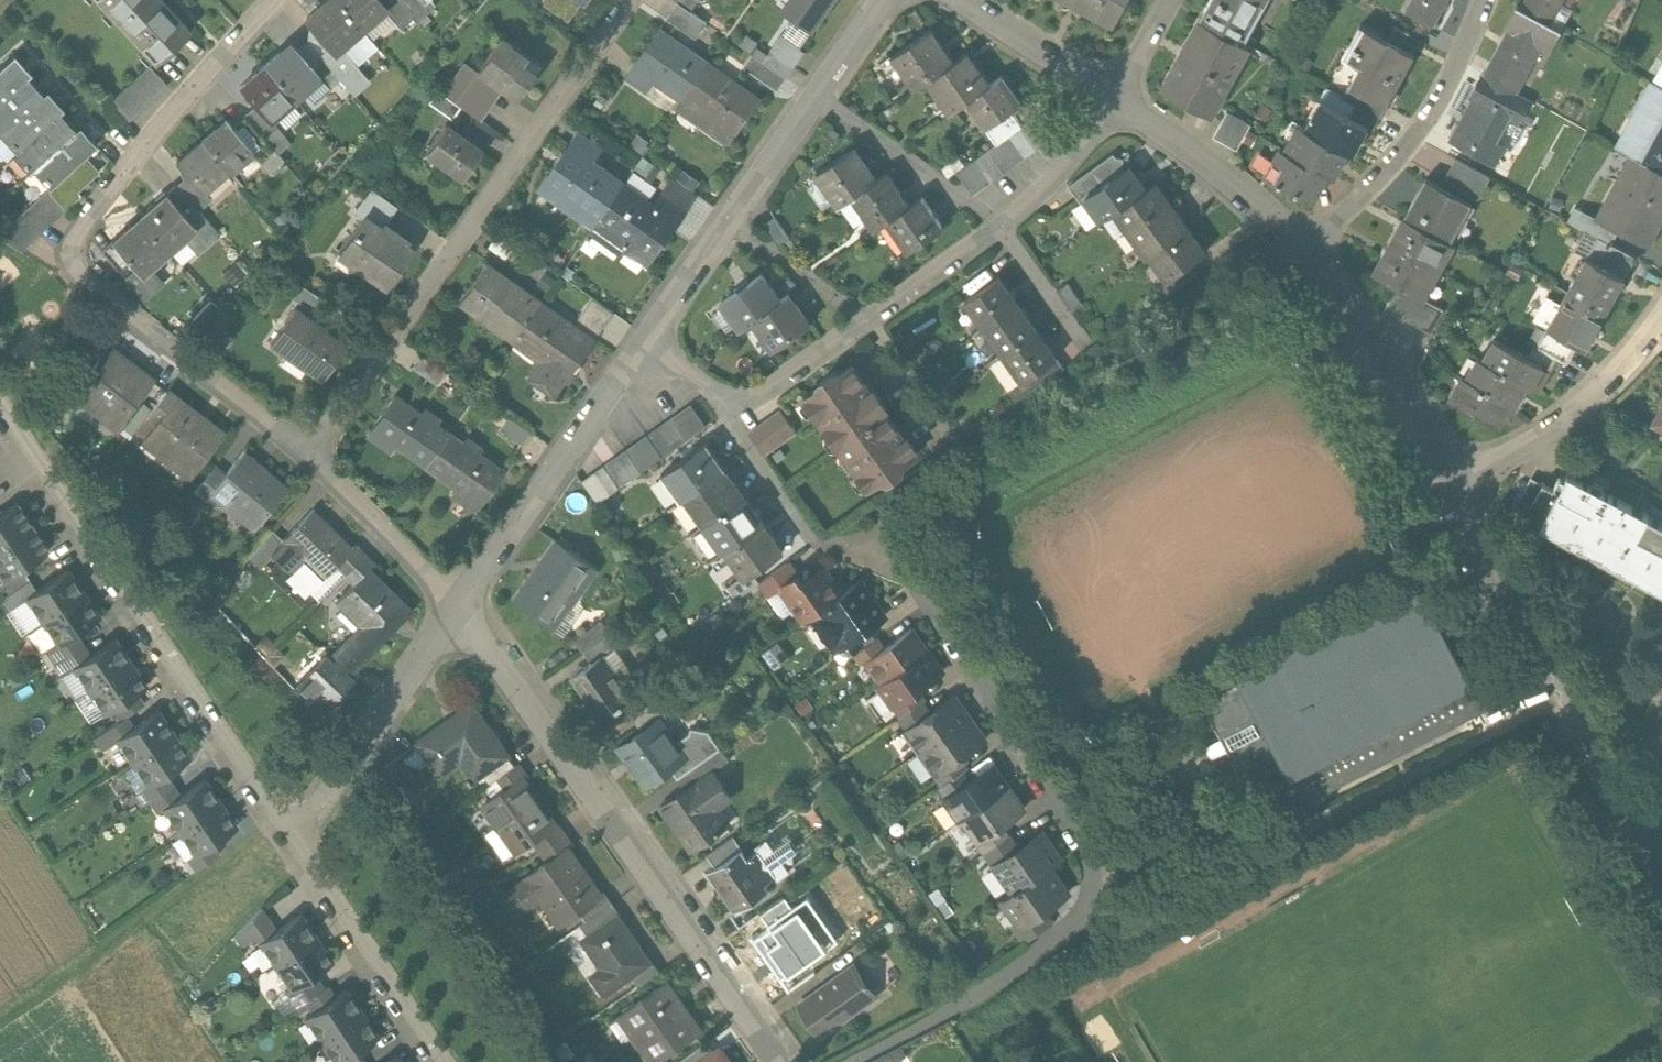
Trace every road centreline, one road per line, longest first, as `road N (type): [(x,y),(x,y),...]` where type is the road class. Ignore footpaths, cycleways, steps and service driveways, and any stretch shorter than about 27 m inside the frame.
road 1 (residential): [(459,609),(309,460),(88,286),(77,266),(84,220),(278,0)]
road 2 (residential): [(851,1061),(969,1001),(1059,942),(1084,914),(1089,881),(1083,858),(900,572),(811,539)]
road 3 (residential): [(1115,98),(1076,156),(1001,227),(758,398),(742,401),(702,388),(643,344)]
road 4 (residential): [(779,1061),(459,609)]
road 5 (residential): [(294,841),(0,413)]
road 6 (residential): [(1661,859),(1456,484)]
road 7 (residential): [(643,344),(887,0)]
road 8 (residential): [(459,609),(643,344)]
road 9 (residential): [(1301,253),(1425,127),(1487,0)]
road 10 (residential): [(294,841),(459,609)]
road 11 (residential): [(1456,484),(1384,362),(1301,253)]
road 12 (residential): [(445,1061),(294,841)]
road 13 (residential): [(1661,321),(1594,401),(1456,484)]
road 14 (residential): [(1301,253),(1231,182),(1115,98)]
road 15 (residential): [(1115,98),(959,0)]

